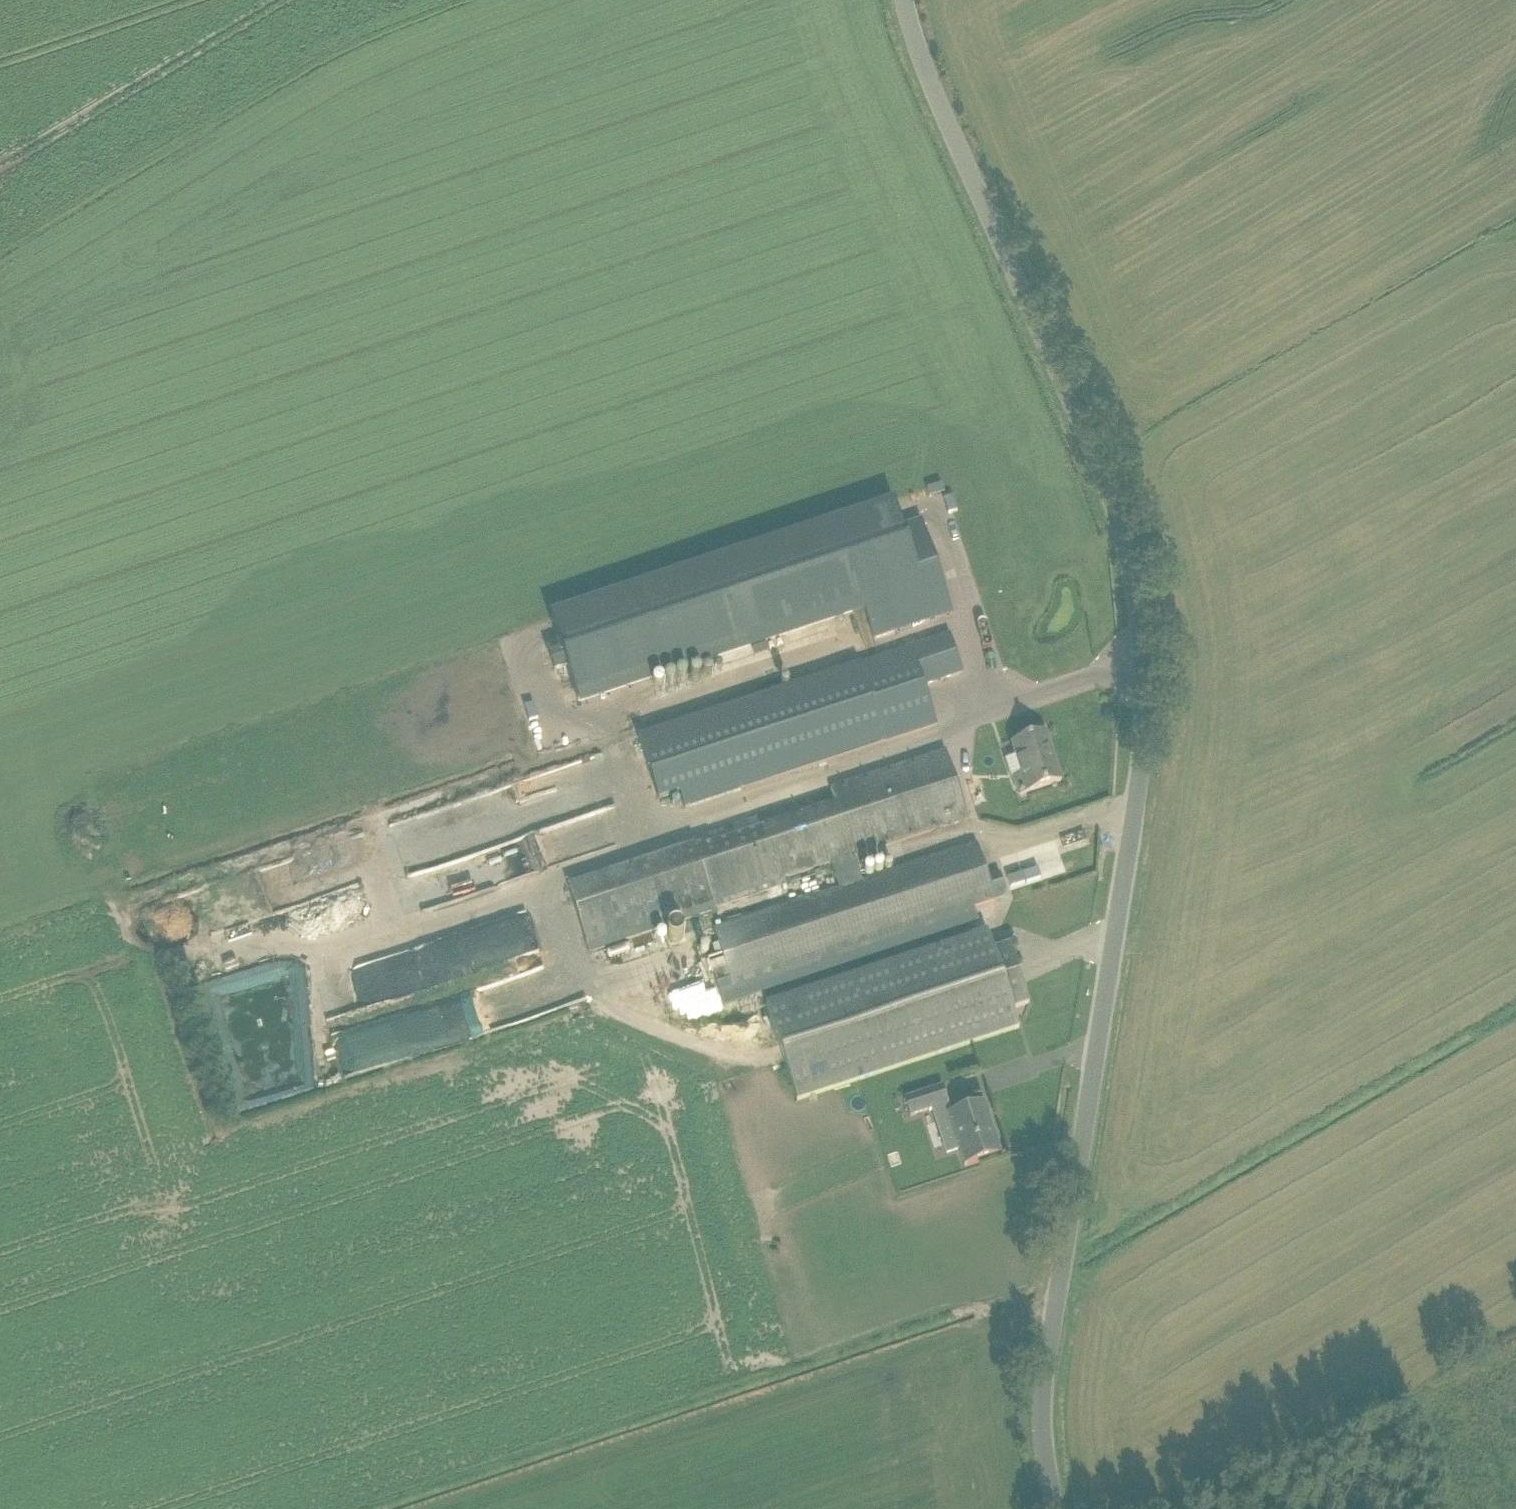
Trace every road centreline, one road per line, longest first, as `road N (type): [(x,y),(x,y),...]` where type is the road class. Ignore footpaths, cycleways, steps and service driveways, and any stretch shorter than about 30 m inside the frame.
road 1 (unclassified): [(1065,1508),(1049,1396),(1055,1298),(1154,680),(1138,551),(961,154),(905,0)]

